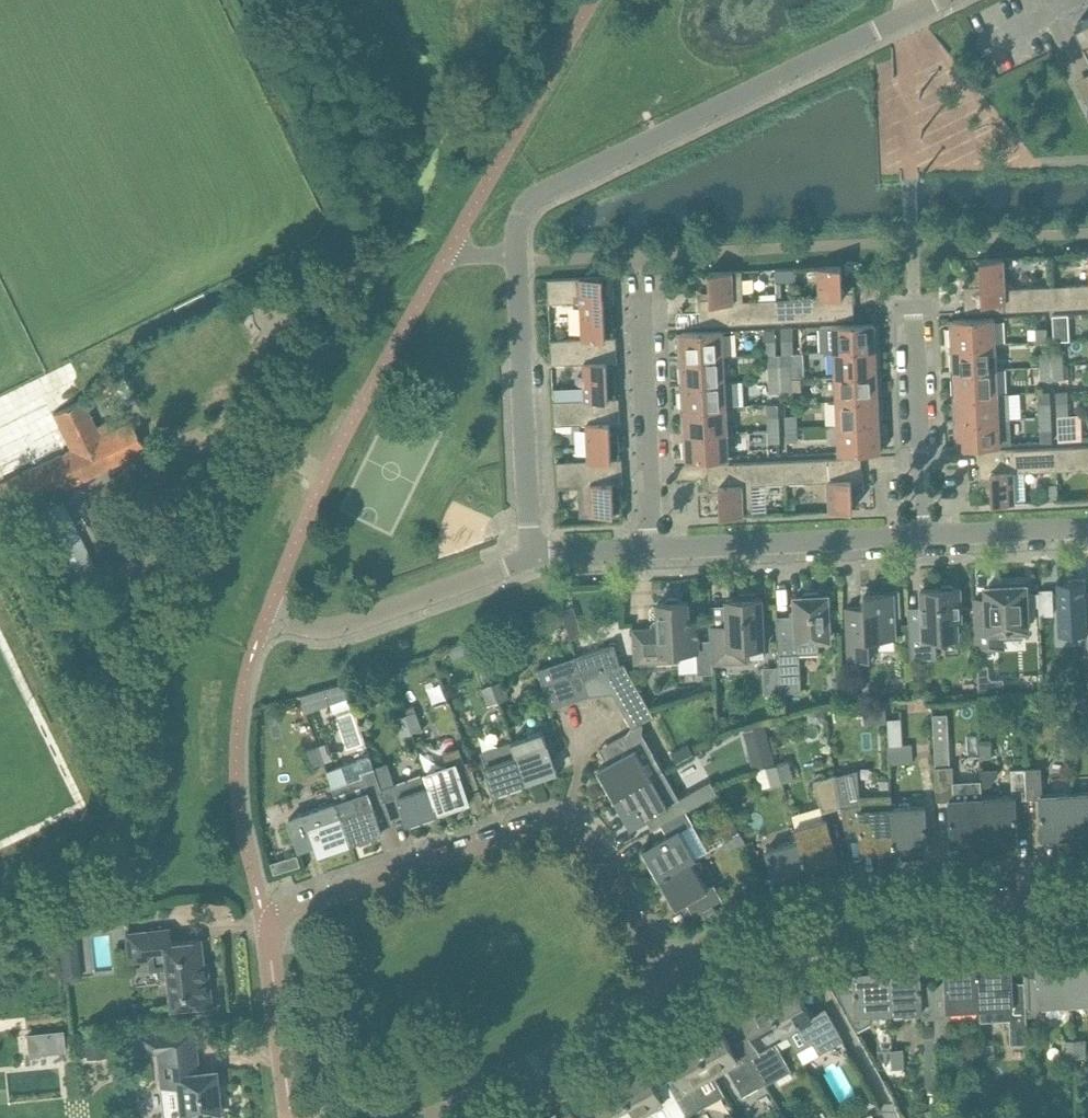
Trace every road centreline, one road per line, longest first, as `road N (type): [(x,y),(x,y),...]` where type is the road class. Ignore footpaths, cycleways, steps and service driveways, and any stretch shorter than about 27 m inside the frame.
road 1 (residential): [(534,554),(521,265),(527,209),(542,195),(941,0)]
road 2 (residential): [(677,990),(588,838),(549,823),(265,919)]
road 3 (residential): [(677,990),(765,939),(829,917),(907,904),(1087,895)]
road 4 (residential): [(267,615),(307,626),(352,624),(534,554)]
road 5 (residential): [(650,550),(928,544)]
road 6 (residential): [(435,1117),(677,990)]
road 7 (residential): [(928,544),(916,299)]
road 8 (residential): [(650,550),(642,317)]
road 9 (residential): [(292,1117),(265,919)]
road 10 (residential): [(928,544),(1087,536)]

